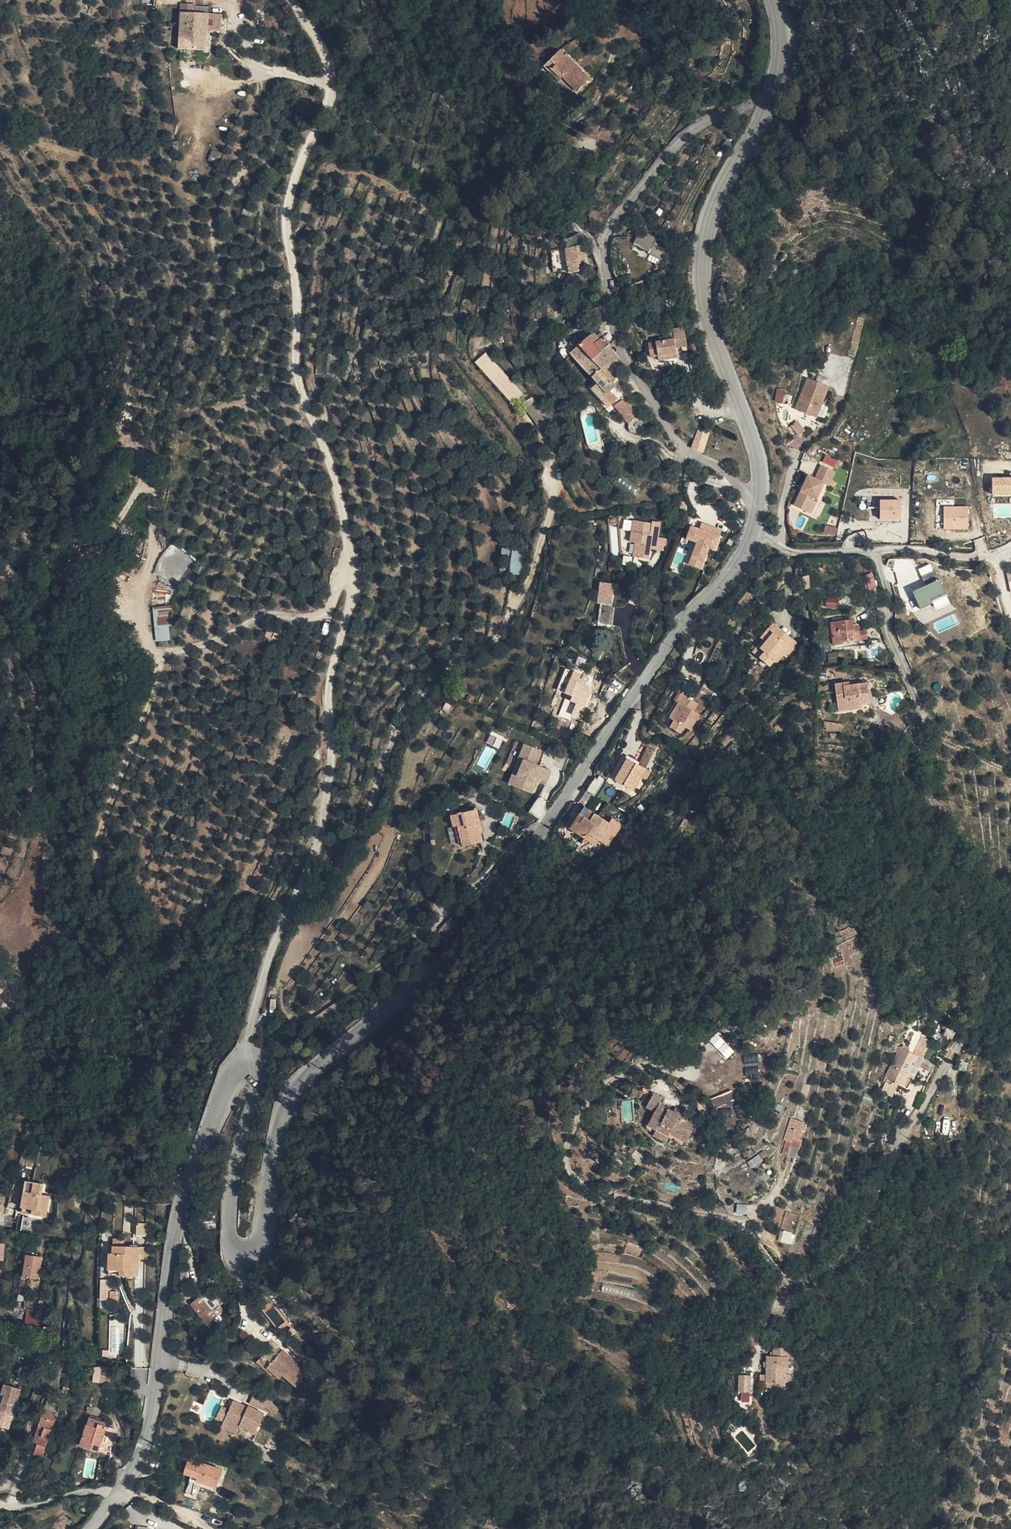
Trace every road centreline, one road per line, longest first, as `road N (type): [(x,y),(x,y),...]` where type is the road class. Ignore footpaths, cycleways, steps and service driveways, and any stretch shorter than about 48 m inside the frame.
road 1 (tertiary): [(760,504),(739,566),(686,621),(439,979),(322,1061),(289,1097),(264,1239),(243,1254),(231,1242),(230,1207),(260,1075),(245,1062),(228,1071),(178,1218),(146,1442),(117,1491)]
road 2 (track): [(292,0),(329,54),(332,91),(292,189),(287,229),(296,357),(337,487),(354,593),(328,687),(331,771),(314,855),(252,1012),(245,1062)]
road 3 (track): [(350,563),(329,610),(277,615),(196,650),(161,654),(95,839),(106,904),(96,970),(81,987),(52,998),(25,994),(0,978)]
road 4 (residential): [(760,504),(679,446),(639,382),(611,314),(605,266),(611,226),(686,135),(768,106)]
road 5 (tertiary): [(768,106),(709,220),(702,273),(708,321),(758,459),(760,504)]

